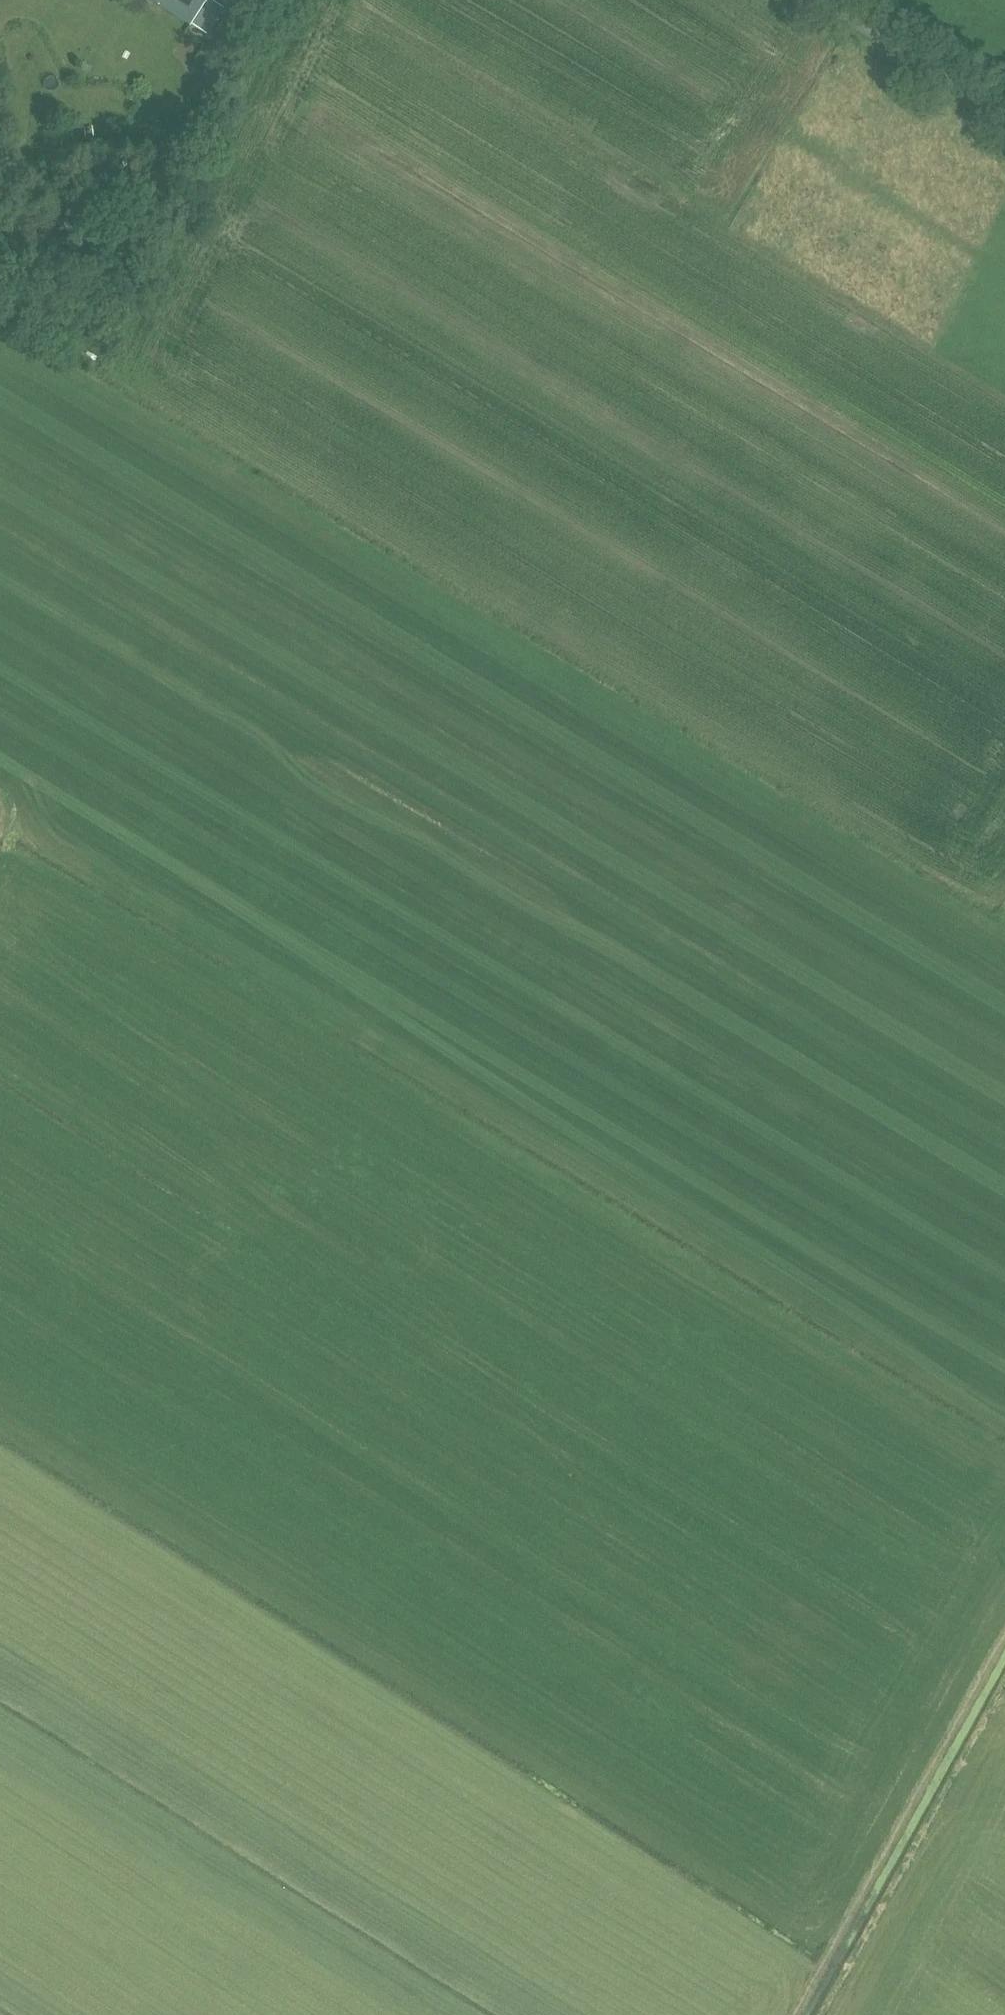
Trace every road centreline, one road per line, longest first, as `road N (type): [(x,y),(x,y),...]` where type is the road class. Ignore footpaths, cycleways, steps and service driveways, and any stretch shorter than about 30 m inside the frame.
road 1 (unclassified): [(1004,113),(821,0)]

